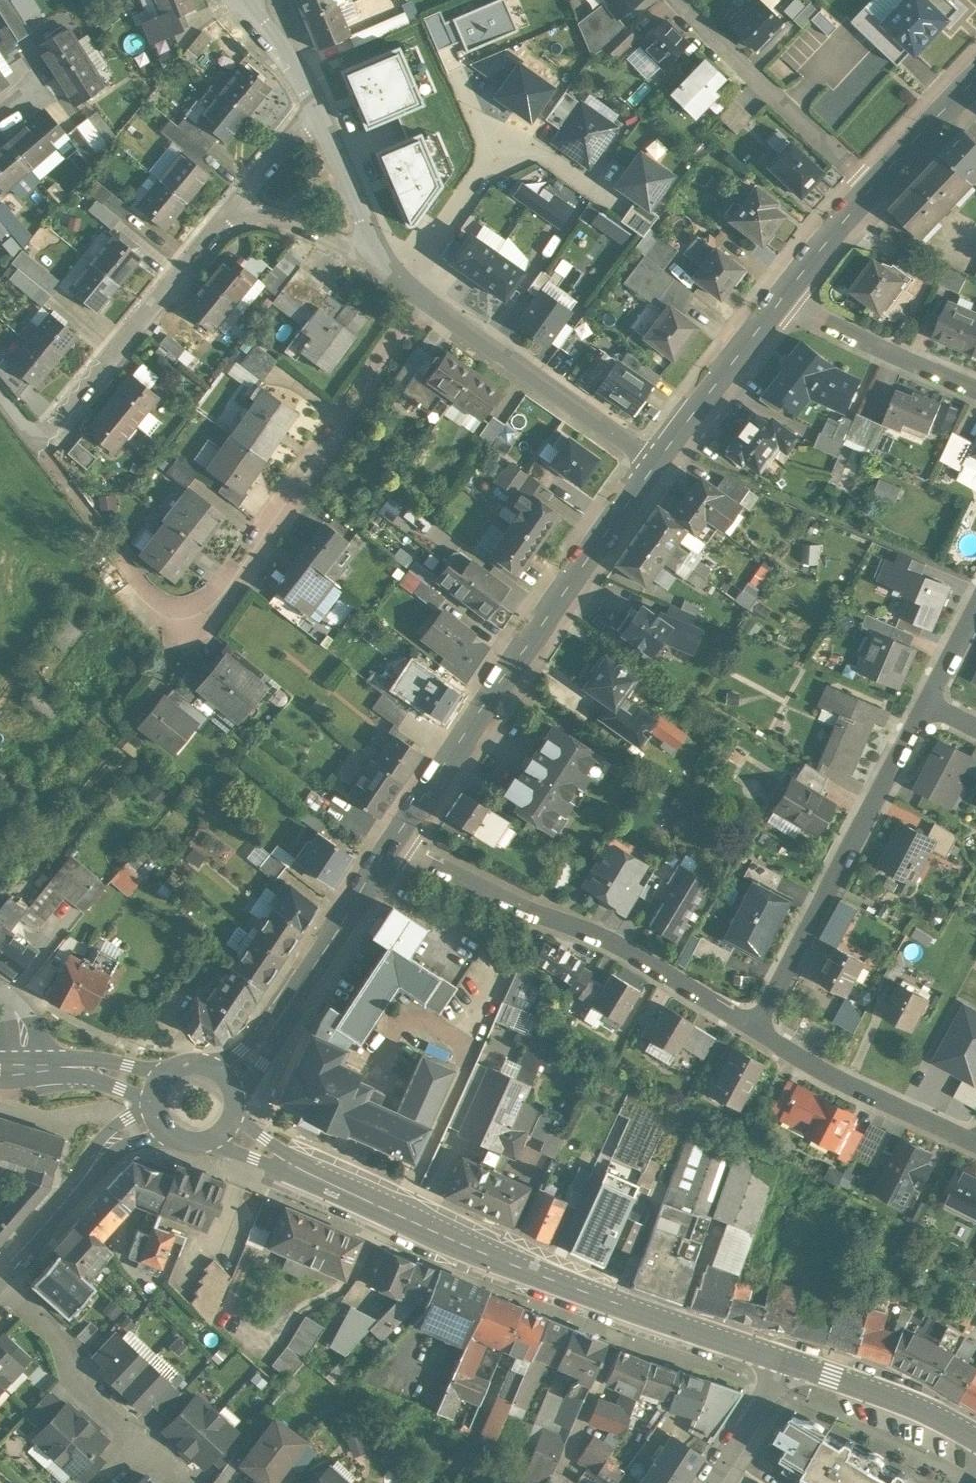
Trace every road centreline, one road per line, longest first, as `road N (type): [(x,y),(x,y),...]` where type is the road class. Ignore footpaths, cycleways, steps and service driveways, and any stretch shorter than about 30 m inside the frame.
road 1 (tertiary): [(786,1362),(600,1301),(390,1212),(221,1120)]
road 2 (residential): [(106,558),(153,620),(168,626),(210,617),(423,300)]
road 3 (tertiary): [(656,461),(392,842)]
road 4 (residential): [(392,842),(603,939),(752,1031)]
road 5 (residential): [(0,397),(37,444),(233,201)]
road 6 (residential): [(752,1031),(926,705)]
road 7 (tertiary): [(392,842),(280,1020),(218,1085)]
road 8 (residential): [(423,300),(656,461)]
road 9 (residential): [(0,1282),(56,1334),(69,1375),(183,1480)]
road 10 (residential): [(870,189),(672,0)]
road 11 (residential): [(752,1031),(975,1143)]
road 12 (residential): [(0,1276),(114,1139),(165,1119)]
road 13 (residential): [(975,388),(780,300)]
road 14 (tertiary): [(975,1437),(918,1406),(786,1362)]
road 15 (tertiary): [(780,300),(656,461)]
road 16 (tertiary): [(975,77),(870,189)]
road 17 (residential): [(372,243),(352,250),(233,201)]
road 18 (residential): [(240,0),(274,39),(321,122)]
road 19 (tertiary): [(164,1095),(96,1072),(24,1068)]
road 20 (tertiary): [(870,189),(780,300)]
road 21 (residential): [(709,1482),(786,1362)]
road 22 (residential): [(321,122),(372,243)]
road 23 (residential): [(233,201),(299,132),(321,122)]

